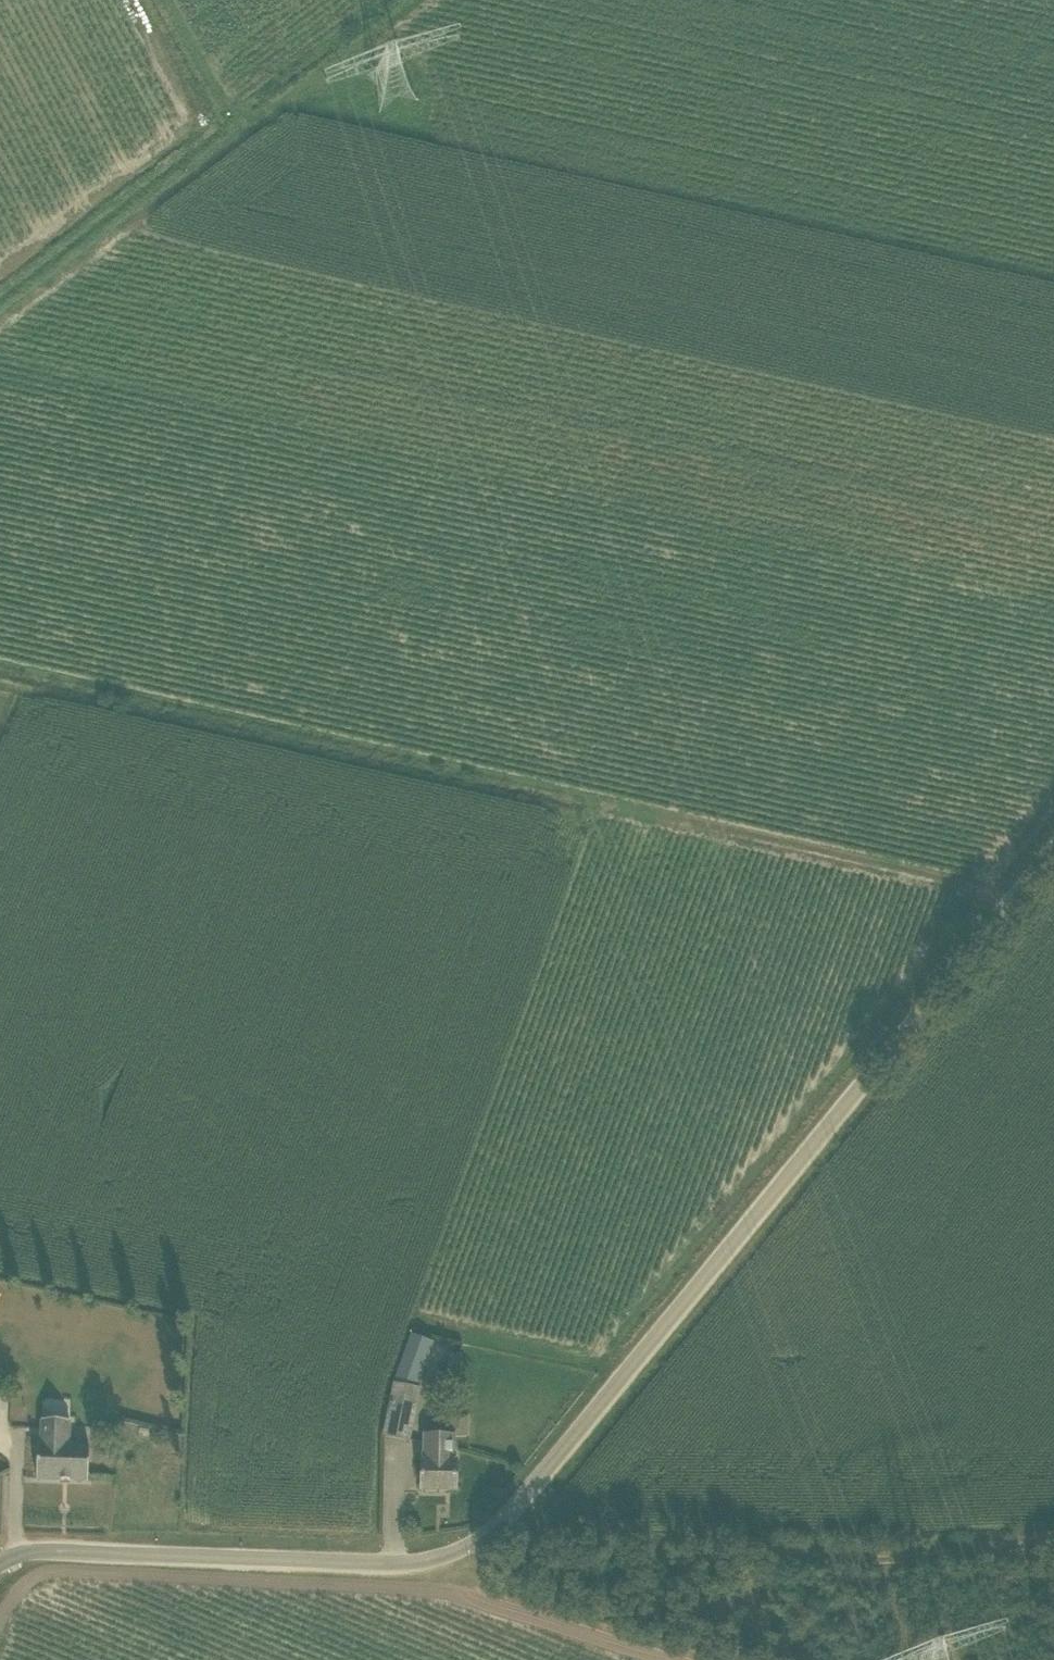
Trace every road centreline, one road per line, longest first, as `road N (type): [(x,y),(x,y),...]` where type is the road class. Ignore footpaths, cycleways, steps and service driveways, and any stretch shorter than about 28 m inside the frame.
road 1 (unclassified): [(0,1562),(16,1553),(376,1562),(468,1542),(511,1514),(1053,853)]
road 2 (track): [(468,1542),(1053,1536)]

